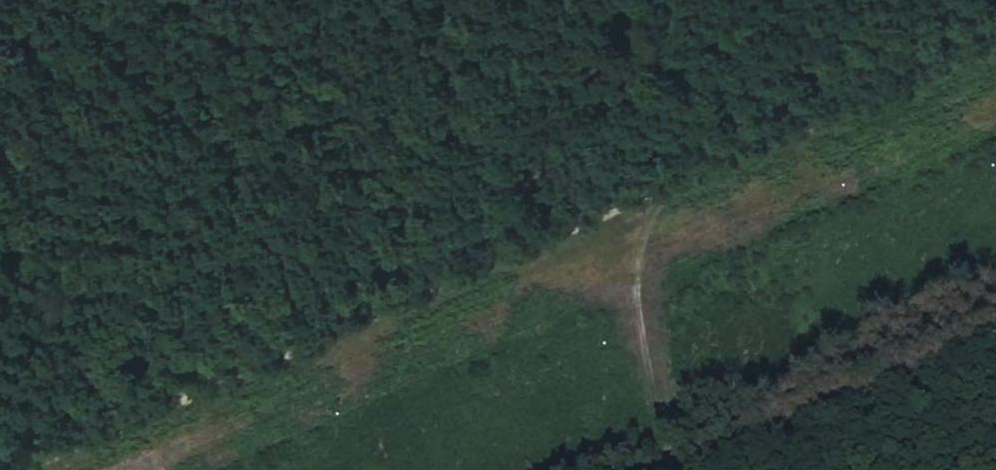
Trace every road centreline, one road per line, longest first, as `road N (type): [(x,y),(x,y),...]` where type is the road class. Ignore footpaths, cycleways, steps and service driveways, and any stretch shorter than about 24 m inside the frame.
road 1 (track): [(618,206),(8,469)]
road 2 (track): [(995,41),(618,206)]
road 3 (track): [(618,206),(688,469)]

